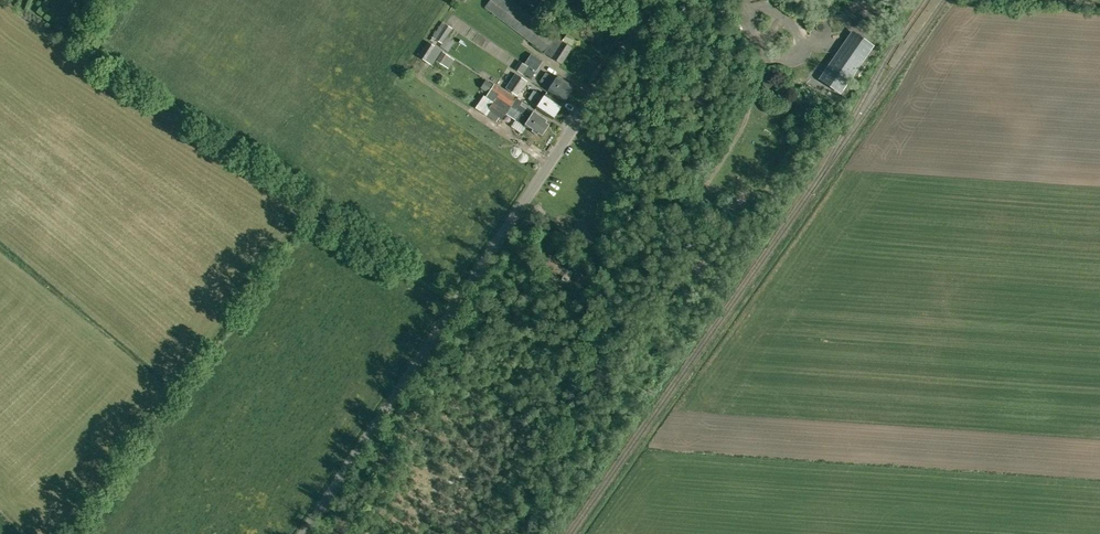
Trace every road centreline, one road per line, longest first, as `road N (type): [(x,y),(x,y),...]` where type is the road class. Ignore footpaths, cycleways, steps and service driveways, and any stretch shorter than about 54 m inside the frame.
road 1 (unclassified): [(305,533),(653,0)]

